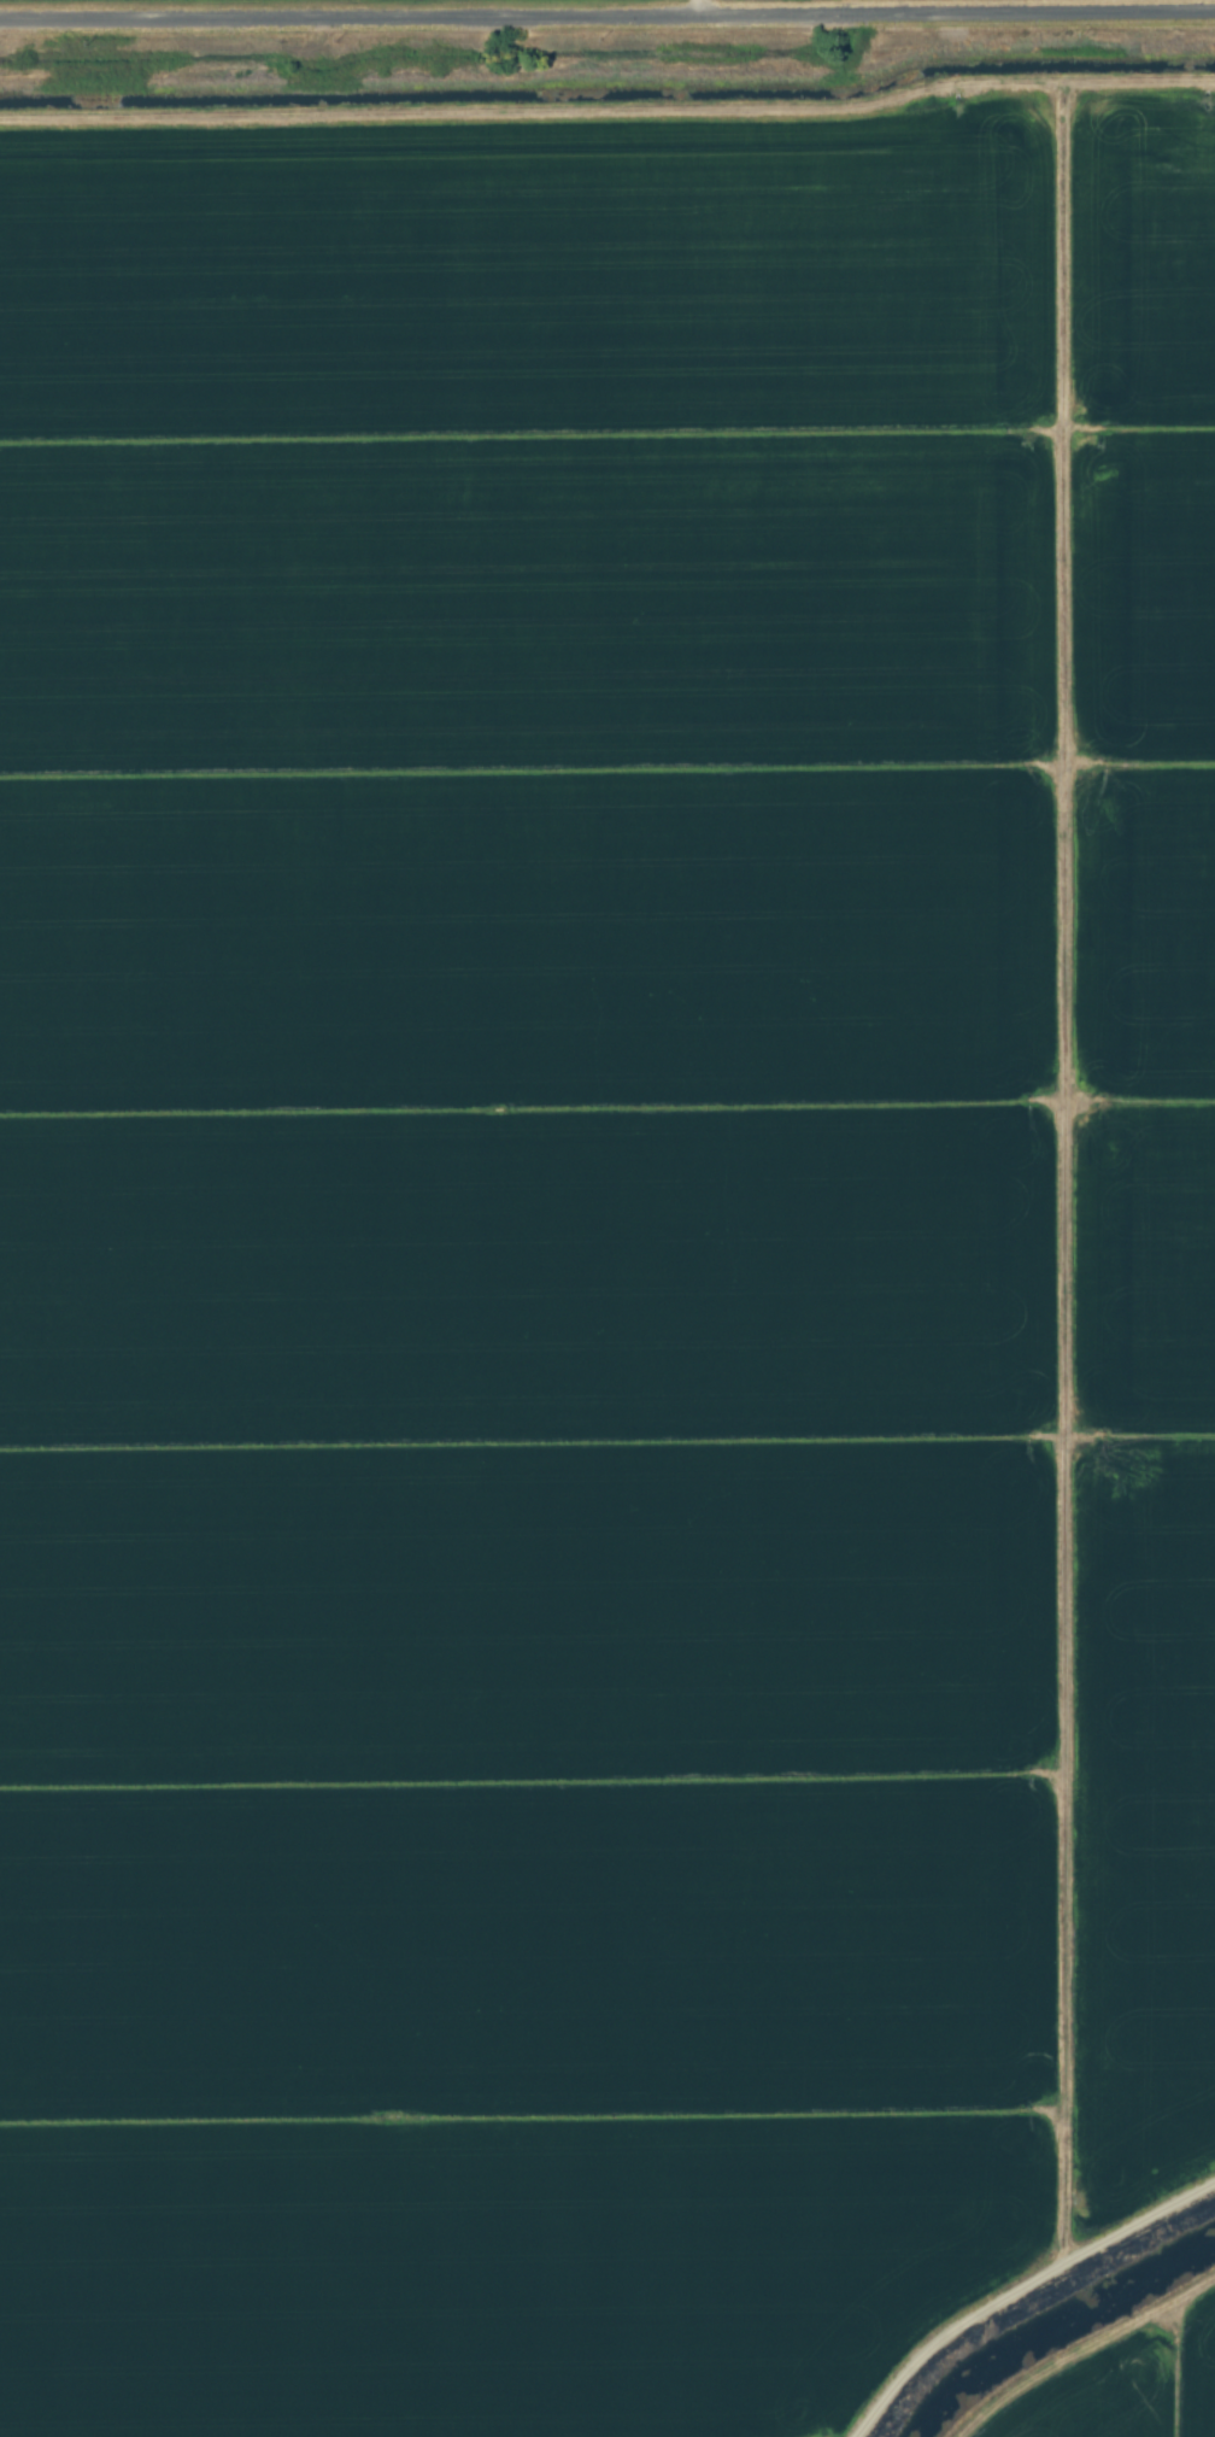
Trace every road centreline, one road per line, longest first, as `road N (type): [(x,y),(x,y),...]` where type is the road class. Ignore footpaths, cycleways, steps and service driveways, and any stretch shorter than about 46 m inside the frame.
road 1 (residential): [(0,27),(1214,19)]

